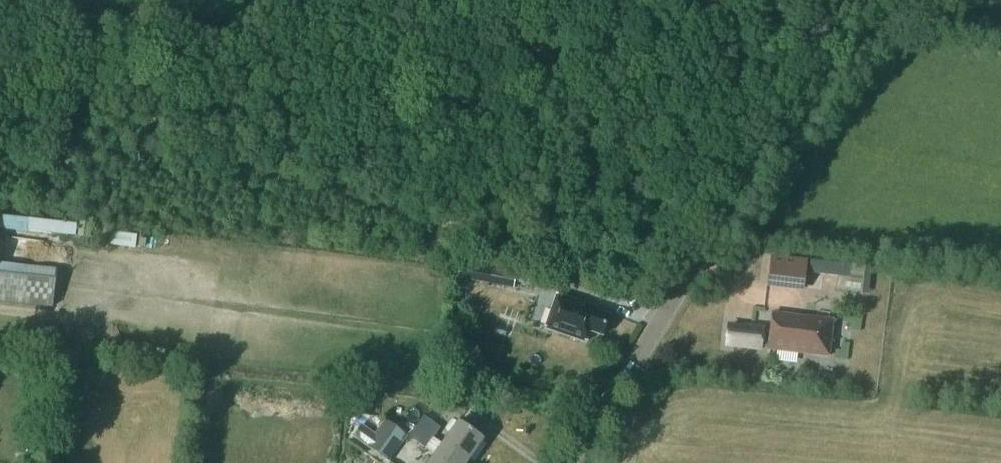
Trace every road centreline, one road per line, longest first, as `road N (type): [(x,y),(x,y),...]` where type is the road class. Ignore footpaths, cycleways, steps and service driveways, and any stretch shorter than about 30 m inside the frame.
road 1 (tertiary): [(564,462),(786,119),(906,0)]

